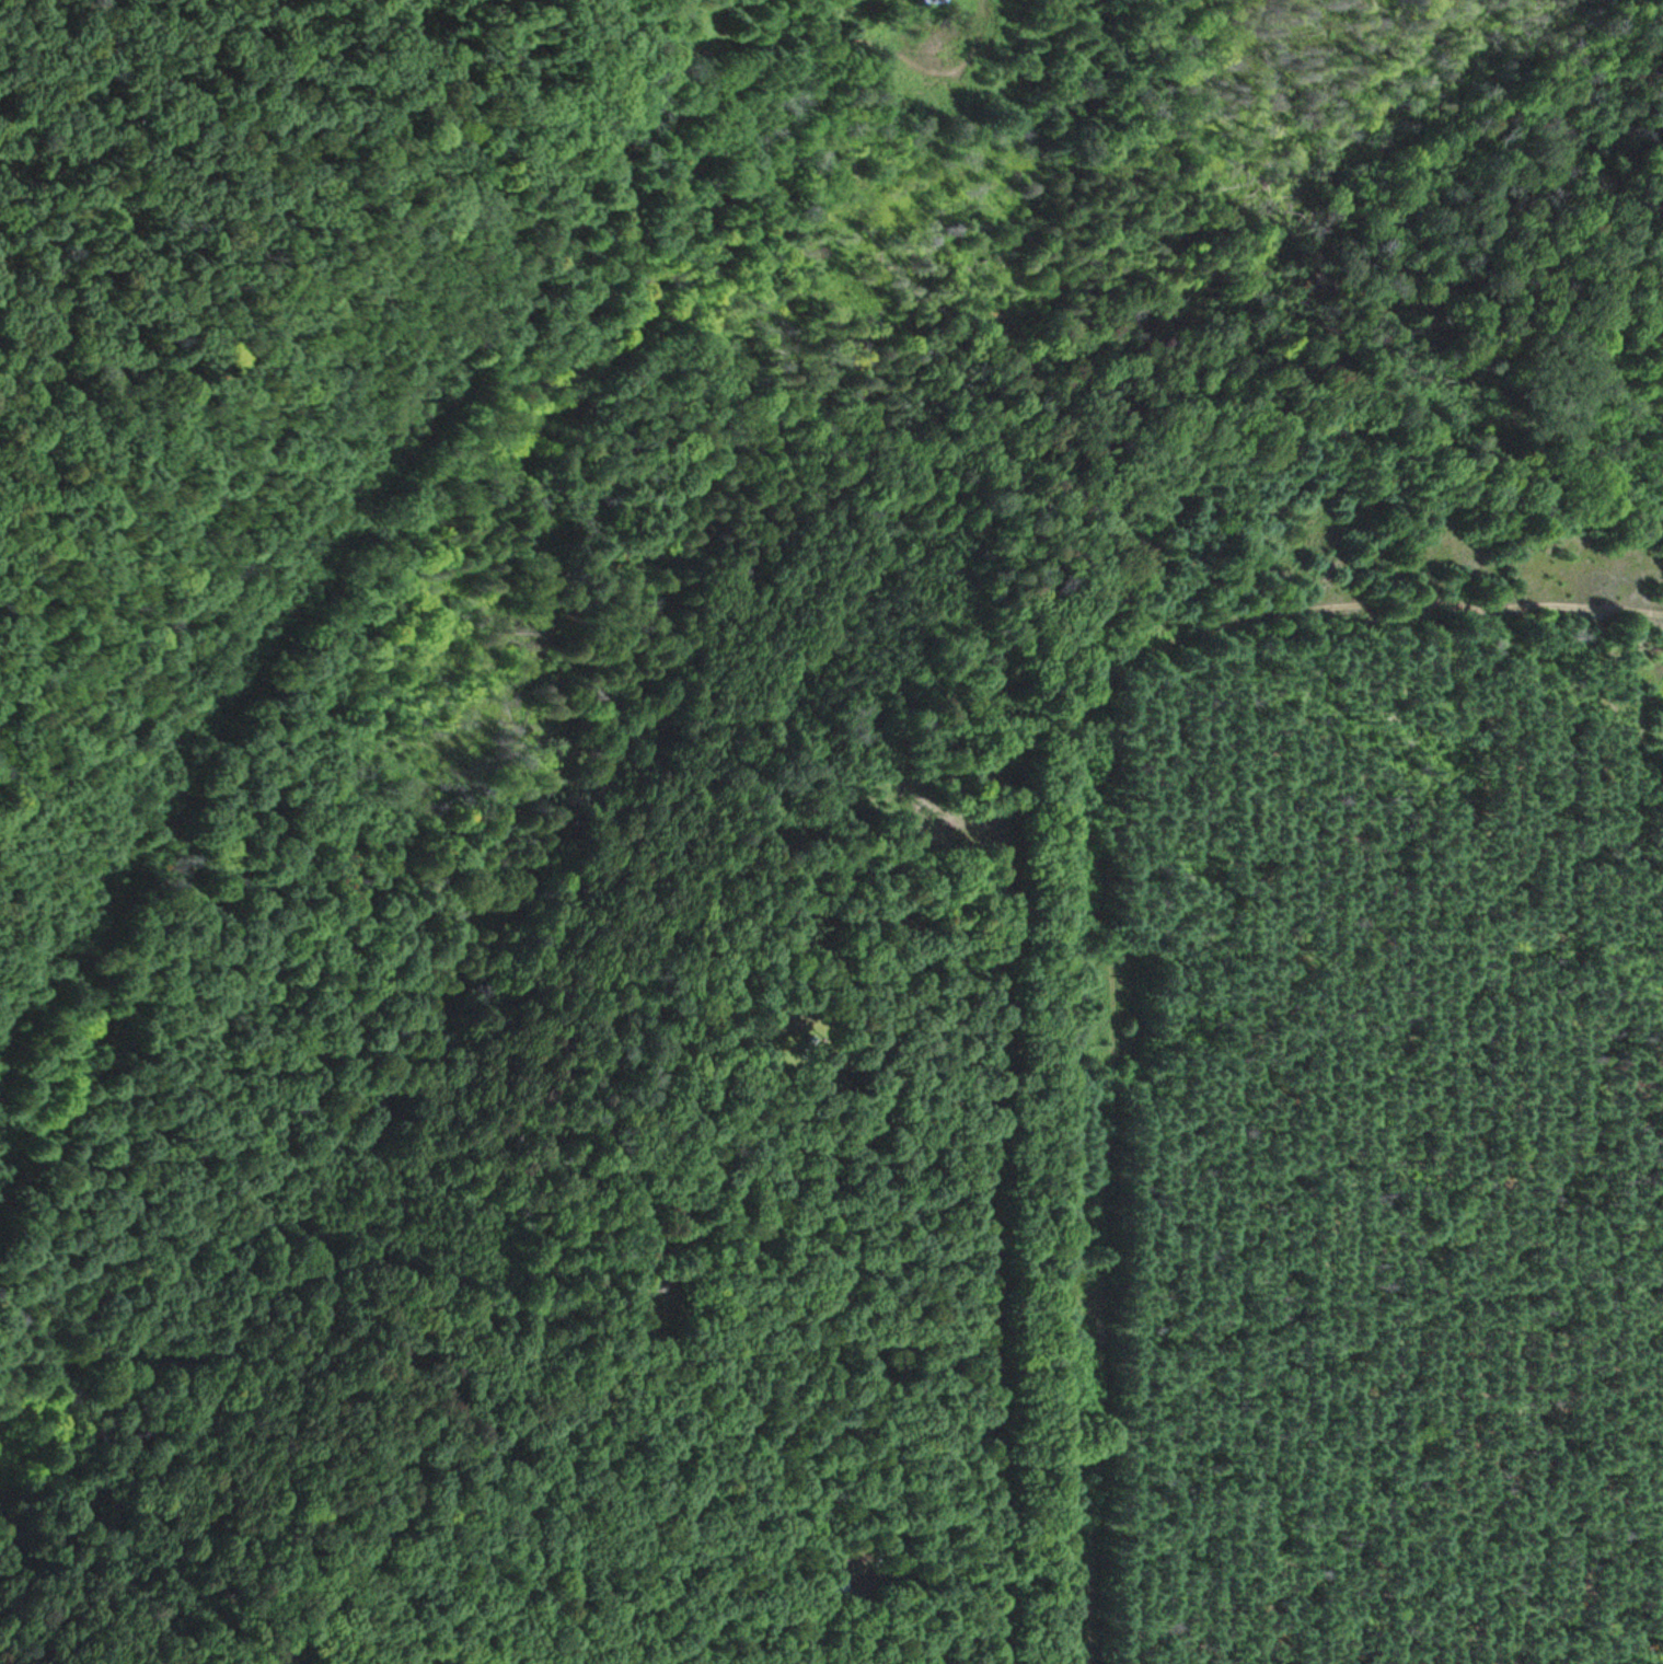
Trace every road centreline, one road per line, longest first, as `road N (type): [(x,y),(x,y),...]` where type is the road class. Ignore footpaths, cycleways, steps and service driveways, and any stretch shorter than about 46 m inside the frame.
road 1 (track): [(1062,401),(690,398),(448,384),(378,418),(322,487),(261,620),(198,839),(219,1055),(151,1139),(84,1174),(0,1170)]
road 2 (track): [(1102,1663),(1118,966),(1136,659),(1259,616),(1358,603),(1554,604),(1662,614)]
road 3 (residential): [(993,1663),(997,862),(1062,401)]
road 4 (track): [(583,0),(628,35),(689,59),(820,36),(945,90)]

